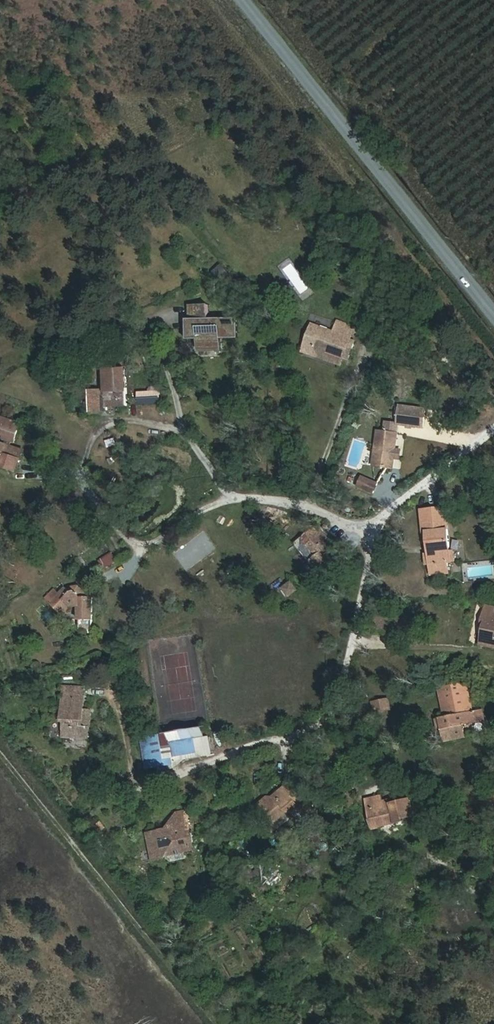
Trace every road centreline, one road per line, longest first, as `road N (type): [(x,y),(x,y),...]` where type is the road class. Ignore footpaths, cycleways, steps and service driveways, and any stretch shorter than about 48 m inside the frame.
road 1 (tertiary): [(493,317),(242,0)]
road 2 (track): [(207,1023),(0,763)]
road 3 (residential): [(237,754),(312,736),(356,698),(372,530)]
road 4 (residential): [(143,549),(234,494),(277,494),(372,530)]
road 5 (residential): [(372,530),(493,435)]

